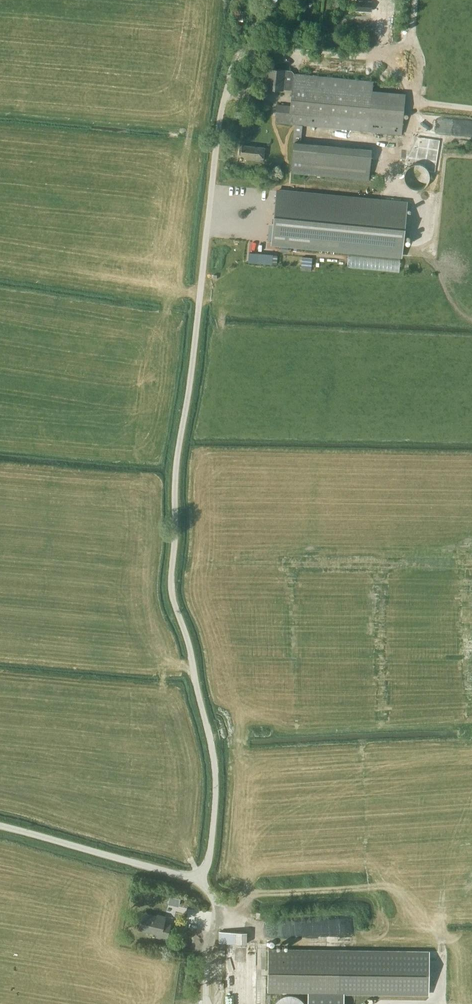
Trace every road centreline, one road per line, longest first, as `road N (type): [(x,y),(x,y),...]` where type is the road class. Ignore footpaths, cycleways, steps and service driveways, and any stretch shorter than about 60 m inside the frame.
road 1 (unclassified): [(0,827),(184,876),(209,860),(215,768),(170,581),(211,185)]

